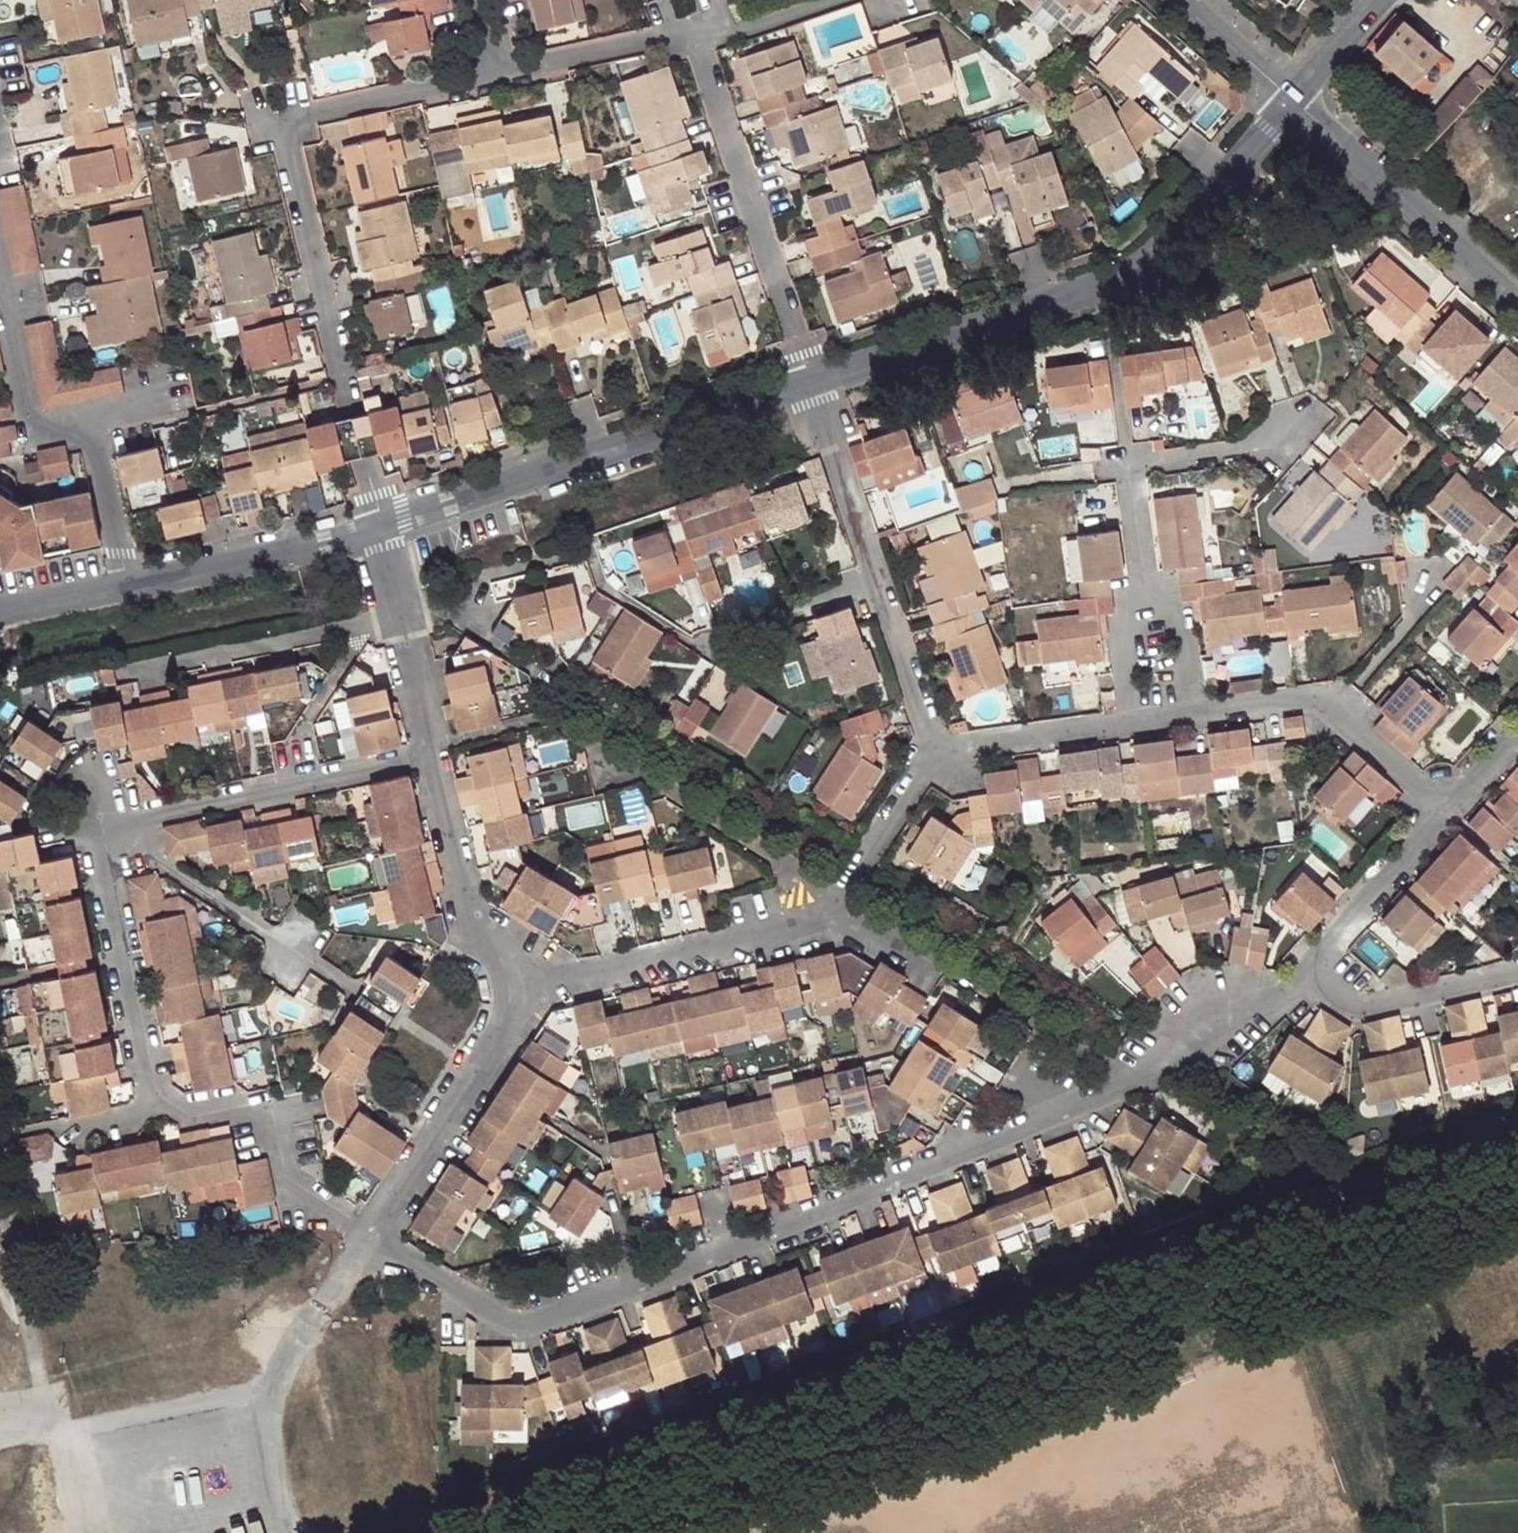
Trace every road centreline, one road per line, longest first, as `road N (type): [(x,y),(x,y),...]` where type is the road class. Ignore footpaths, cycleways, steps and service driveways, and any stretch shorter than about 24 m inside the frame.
road 1 (residential): [(529,1532),(1517,1160)]
road 2 (residential): [(366,1241),(500,1321),(540,1318),(895,1183),(1101,1097),(1141,1069)]
road 3 (residential): [(805,389),(1106,286),(1213,191),(1267,130),(1278,102)]
road 4 (residential): [(353,418),(286,152),(292,129),(311,112),(486,78)]
road 5 (residential): [(1161,722),(1128,463),(1271,449),(1310,418)]
road 6 (residential): [(381,530),(805,389)]
road 7 (residential): [(512,991),(824,912),(851,880)]
road 8 (residential): [(697,48),(805,389)]
road 9 (residential): [(1141,1069),(851,880)]
road 10 (residential): [(430,758),(99,821)]
road 11 (residential): [(851,880),(576,709)]
road 12 (residential): [(1278,102),(1517,316)]
road 13 (residential): [(1161,722),(1319,701),(1440,800)]
road 14 (residential): [(99,821),(152,1113)]
road 15 (residential): [(343,985),(99,821)]
road 16 (residential): [(152,1113),(274,1112),(295,1196),(366,1241)]
road 17 (residential): [(512,991),(508,1019),(366,1241)]
road 18 (residential): [(0,1443),(268,1391)]
road 19 (residential): [(133,669),(400,618)]
road 20 (residential): [(127,586),(381,530)]
road 21 (residential): [(430,758),(476,948),(512,991)]
road 22 (residential): [(931,753),(1161,722)]
road 23 (residential): [(486,78),(692,30),(697,48)]
road 24 (residential): [(1304,961),(1372,1005),(1517,971)]
road 25 (residential): [(1304,961),(1440,800)]
road 26 (residential): [(0,292),(31,436),(91,424)]
road 27 (residential): [(400,618),(456,605),(488,574),(590,546)]
road 28 (residential): [(875,581),(805,389)]
road 29 (residential): [(1141,1069),(1269,1000),(1304,961)]
road 30 (residential): [(931,753),(875,581)]
road 31 (residential): [(366,1241),(268,1391)]
road 32 (residential): [(875,581),(728,635),(716,654)]
road 33 (residential): [(859,0),(697,48)]
road 34 (residential): [(91,424),(127,586)]
road 35 (residential): [(1166,0),(1278,102)]
road 36 (residential): [(851,880),(931,753)]
road 37 (residential): [(400,618),(430,758)]
road 38 (residential): [(268,1391),(290,1532)]
road 39 (residential): [(1278,102),(1373,0)]
road 40 (residential): [(0,613),(127,586)]

